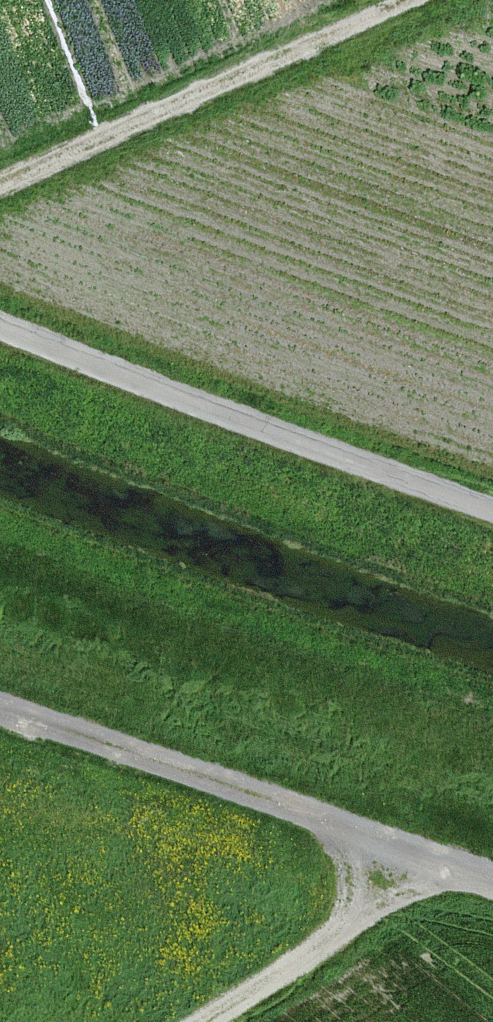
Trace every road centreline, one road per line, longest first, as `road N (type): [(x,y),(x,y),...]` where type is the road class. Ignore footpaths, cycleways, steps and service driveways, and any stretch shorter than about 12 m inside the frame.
road 1 (track): [(492,504),(284,434),(0,320)]
road 2 (track): [(0,714),(492,881)]
road 3 (track): [(0,196),(438,0)]
road 4 (track): [(214,1021),(352,923),(406,852)]

